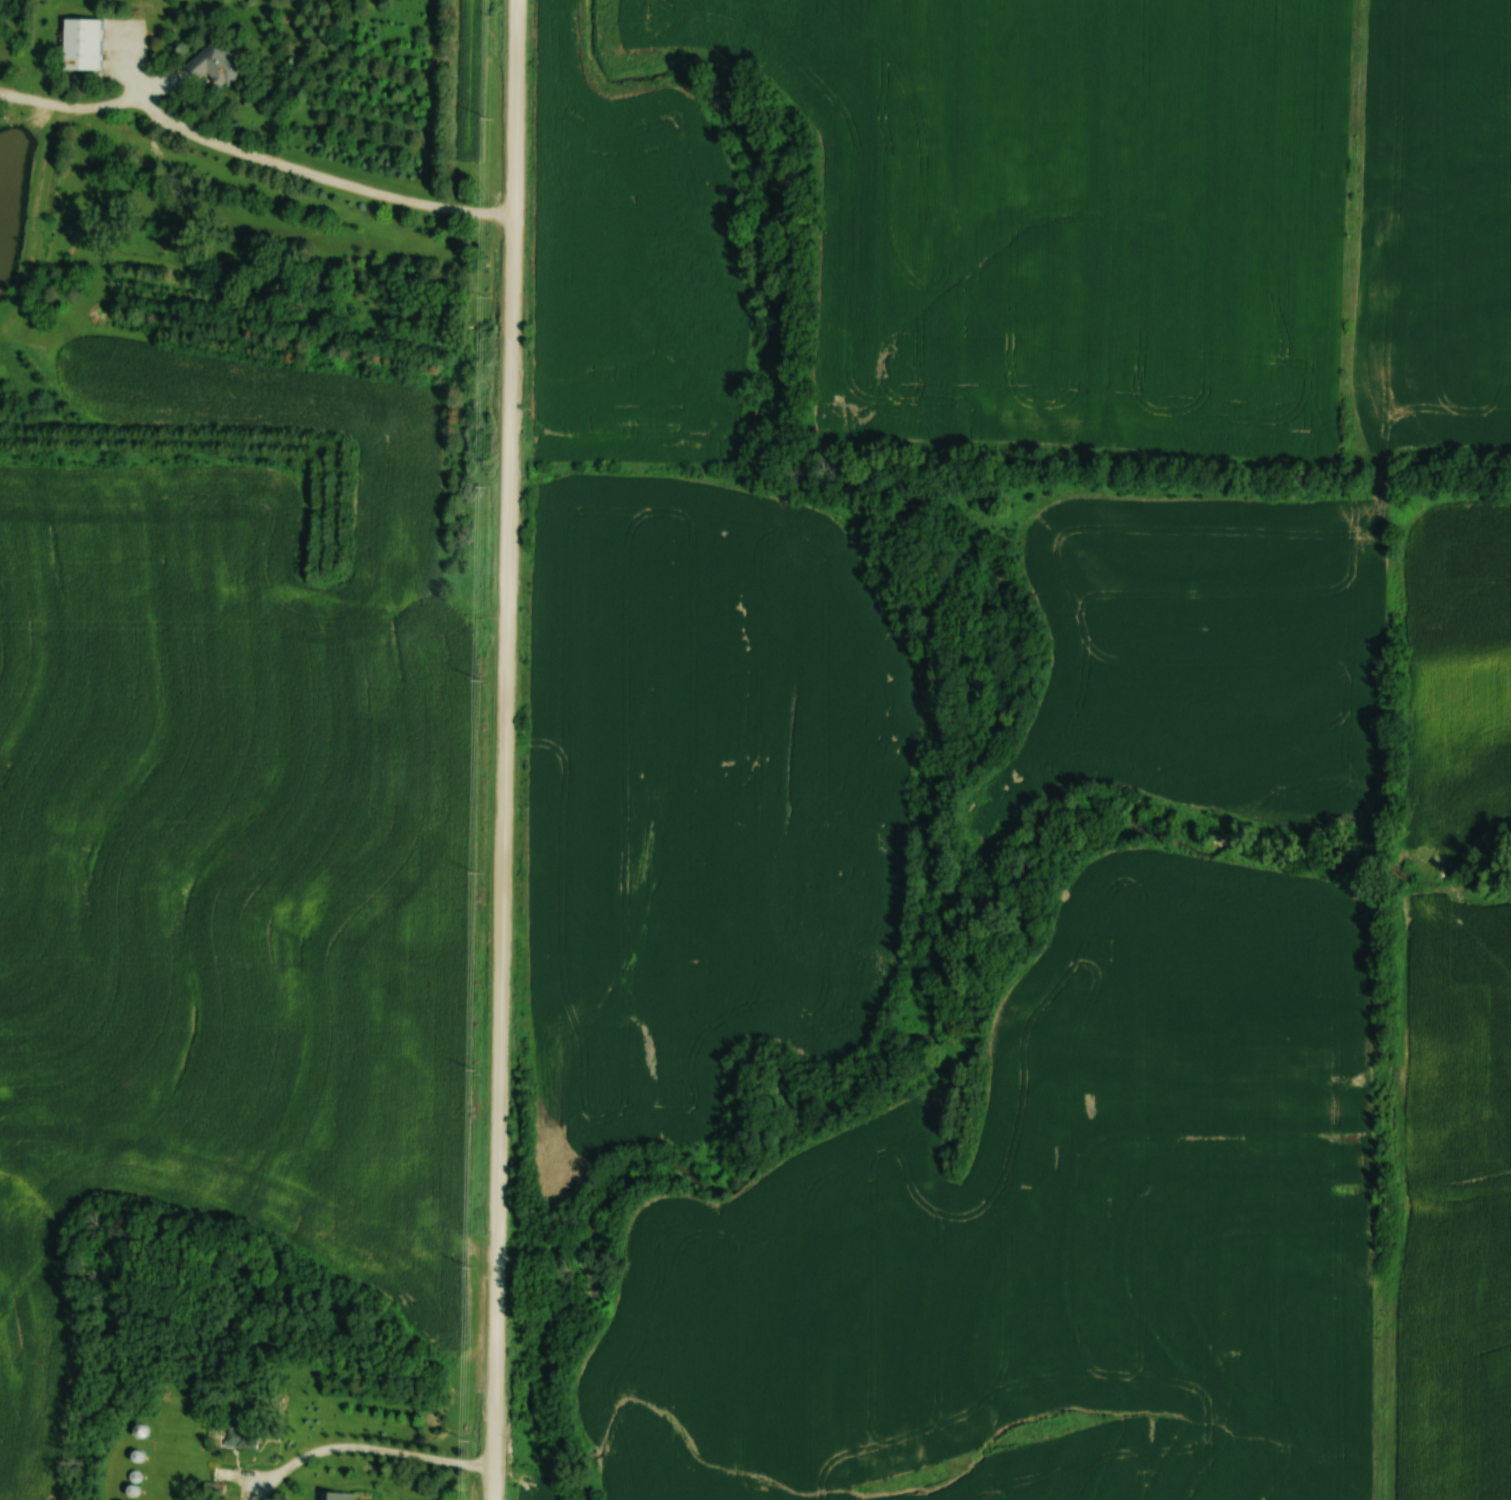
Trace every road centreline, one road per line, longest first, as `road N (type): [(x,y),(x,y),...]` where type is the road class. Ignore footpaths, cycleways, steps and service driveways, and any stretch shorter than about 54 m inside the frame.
road 1 (residential): [(492,1499),(516,0)]

